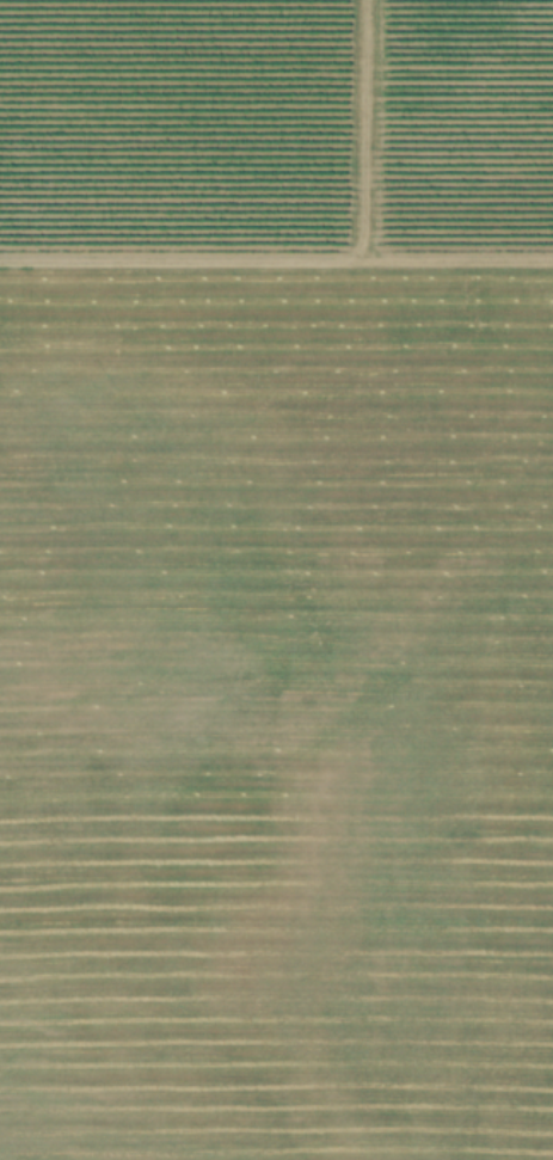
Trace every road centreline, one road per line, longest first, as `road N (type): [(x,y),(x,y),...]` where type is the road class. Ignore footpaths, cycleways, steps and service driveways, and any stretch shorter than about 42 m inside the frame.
road 1 (track): [(0,257),(552,254)]
road 2 (track): [(363,0),(360,253)]

